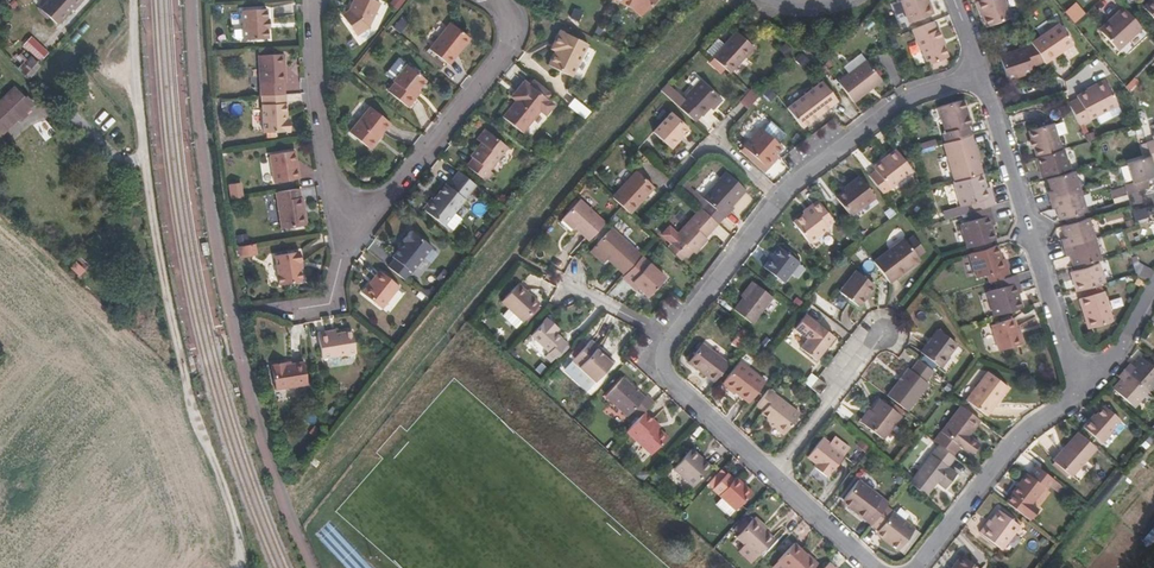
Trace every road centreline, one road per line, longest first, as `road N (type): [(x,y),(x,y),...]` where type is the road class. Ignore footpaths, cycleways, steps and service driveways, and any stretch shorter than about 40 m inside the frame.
road 1 (track): [(135,0),(163,283),(242,567)]
road 2 (residential): [(978,70),(1079,388)]
road 3 (residential): [(351,221),(393,194),(514,42),(511,15),(496,0)]
road 4 (residential): [(776,198),(904,97),(978,70)]
road 5 (residential): [(1079,388),(1024,432),(919,567)]
road 6 (residential): [(316,0),(328,182),(351,221)]
road 7 (residential): [(780,476),(647,360),(667,334)]
road 8 (residential): [(891,329),(863,339),(780,476)]
road 9 (residential): [(667,334),(565,287),(507,248)]
road 10 (residential): [(667,334),(776,198)]
road 11 (residential): [(886,567),(780,476)]
road 12 (residential): [(351,221),(329,304),(287,312)]
road 13 (residential): [(1153,287),(1120,352),(1079,388)]

